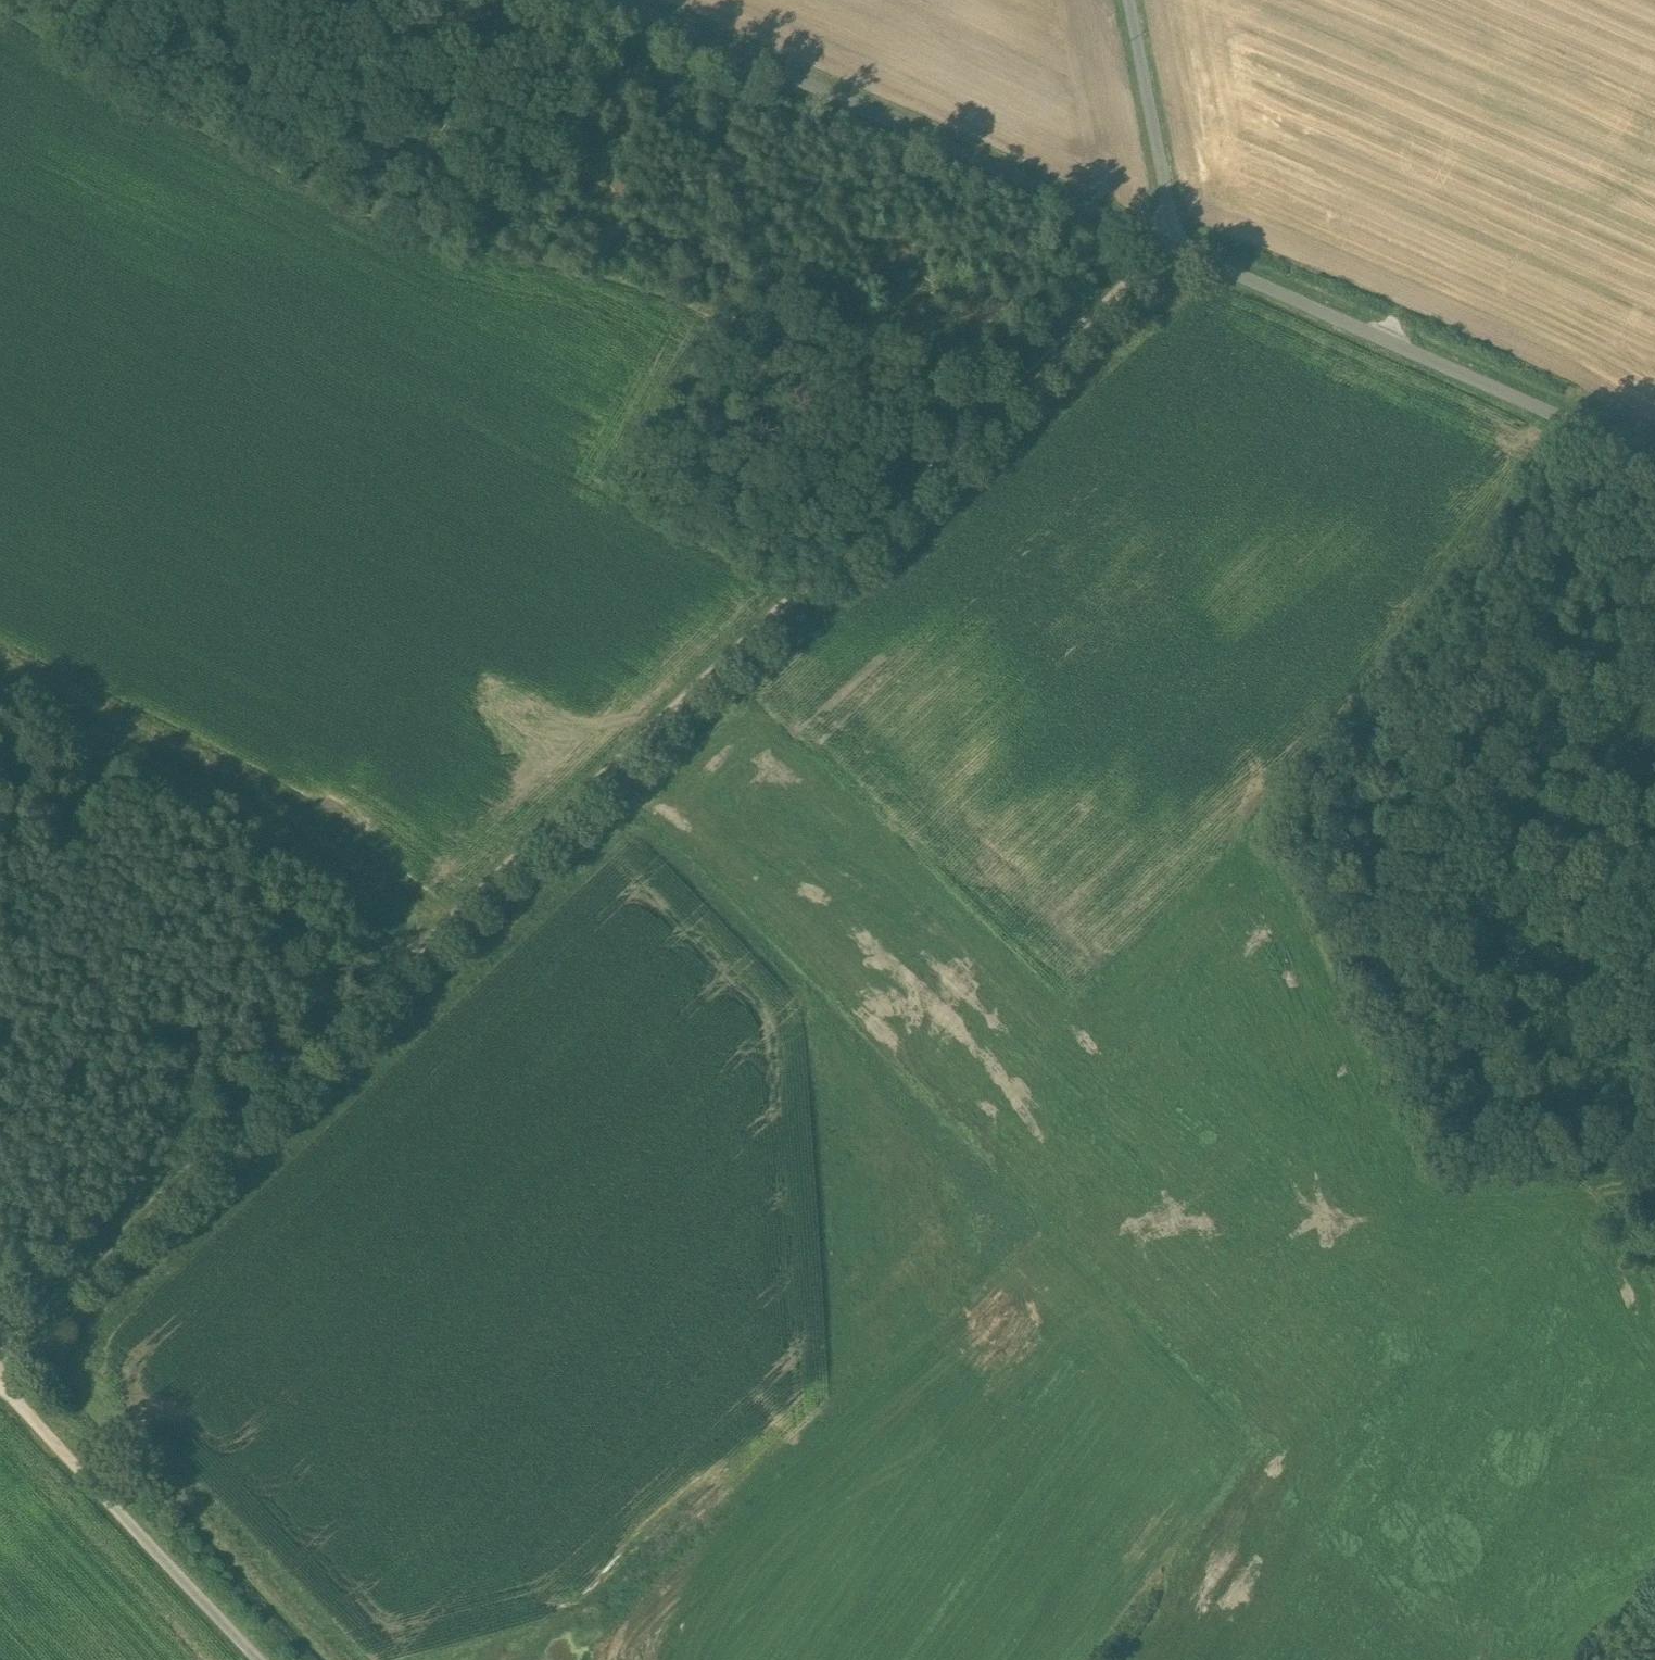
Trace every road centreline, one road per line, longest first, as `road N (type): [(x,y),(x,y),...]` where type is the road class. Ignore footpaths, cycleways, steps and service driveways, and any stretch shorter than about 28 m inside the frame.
road 1 (track): [(0,1354),(427,938),(1179,236)]
road 2 (unclassified): [(1654,447),(1179,236),(608,0)]
road 3 (track): [(279,1659),(0,1368)]

